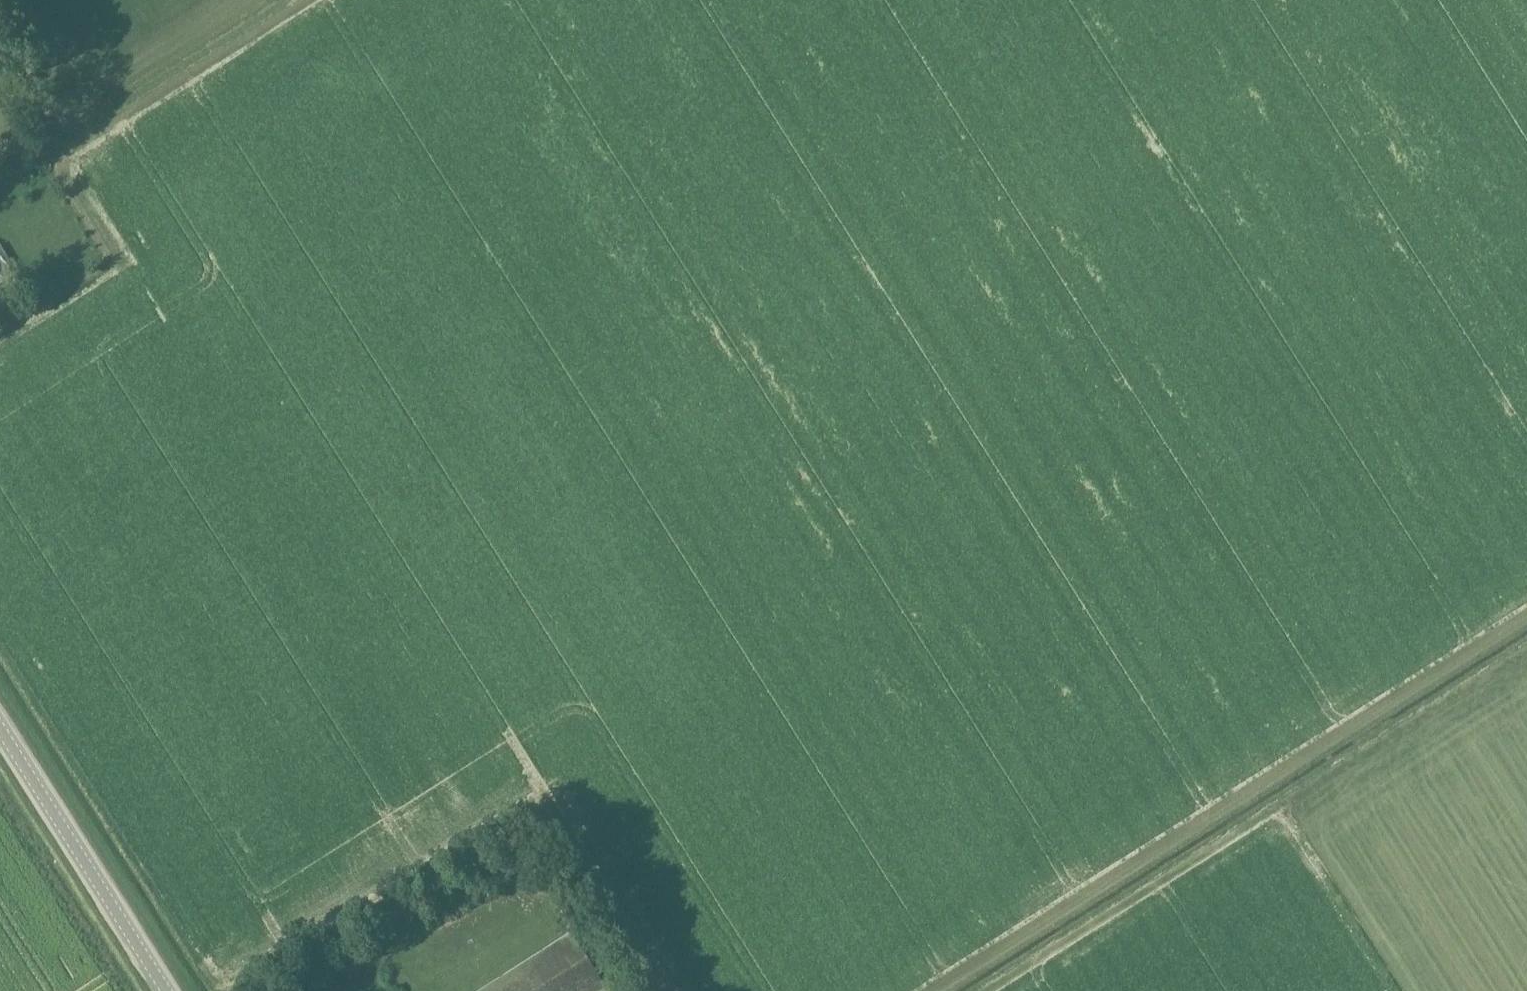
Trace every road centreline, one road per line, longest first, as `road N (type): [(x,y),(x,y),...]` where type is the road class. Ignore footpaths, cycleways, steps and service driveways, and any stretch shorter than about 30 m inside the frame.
road 1 (unclassified): [(166,990),(0,728)]

